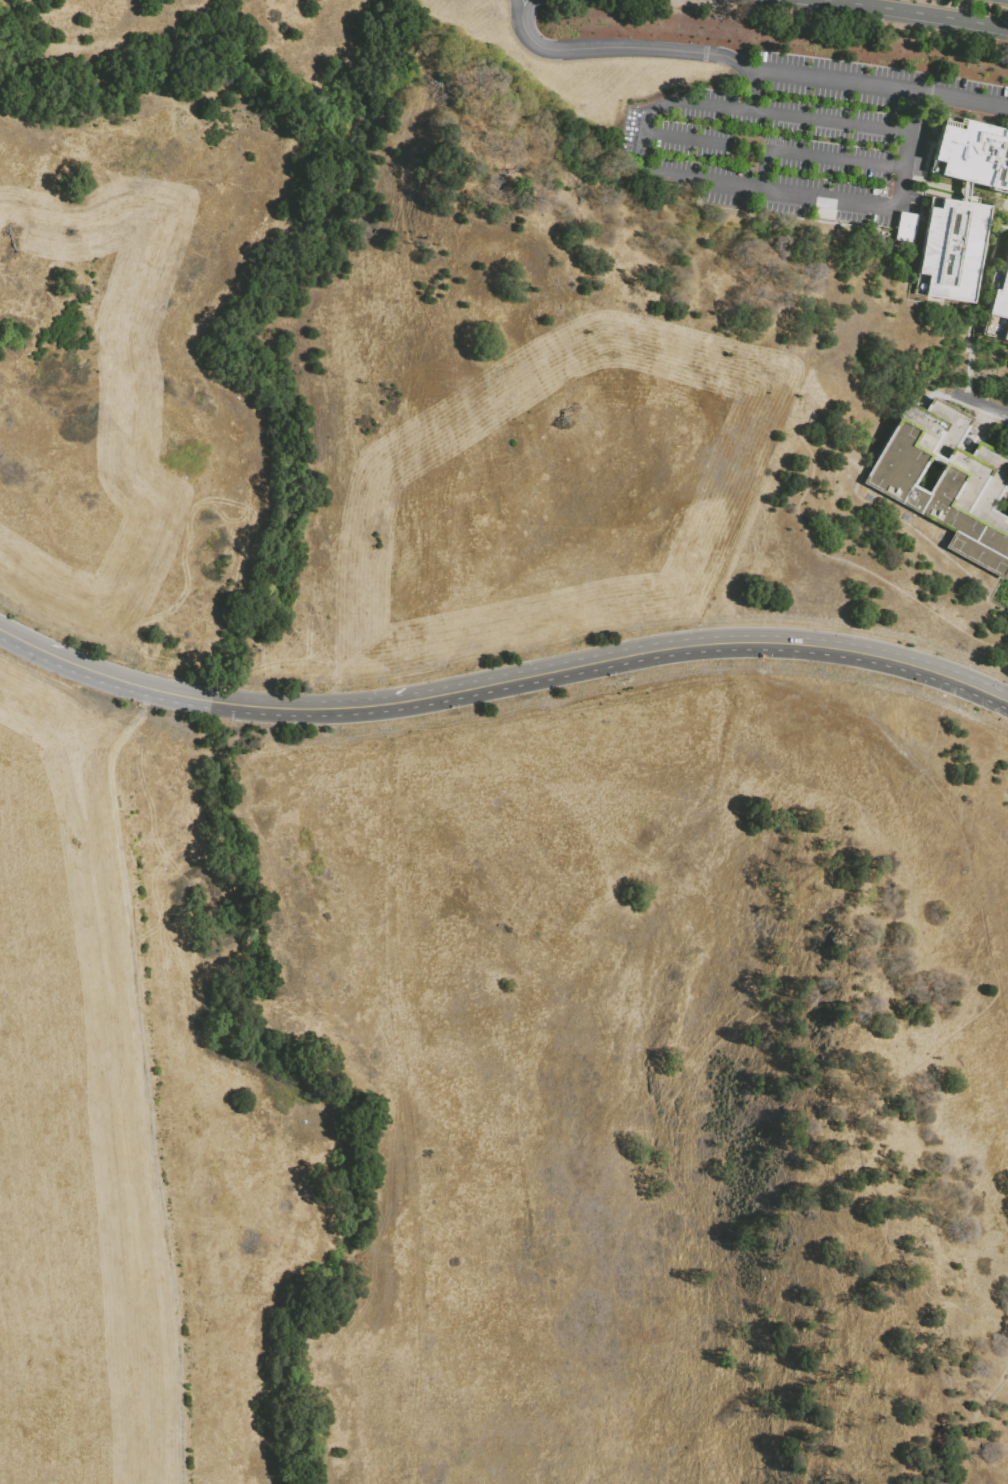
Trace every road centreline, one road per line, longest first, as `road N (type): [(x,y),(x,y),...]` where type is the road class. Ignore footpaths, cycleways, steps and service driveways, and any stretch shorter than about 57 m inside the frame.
road 1 (track): [(150,689),(135,928),(180,1325),(183,1483)]
road 2 (tertiary): [(412,701),(657,651),(778,643),(897,662),(1007,702)]
road 3 (tertiary): [(1,631),(92,672),(217,703),(301,710),(412,701)]
road 4 (trunk): [(830,0),(1007,29)]

